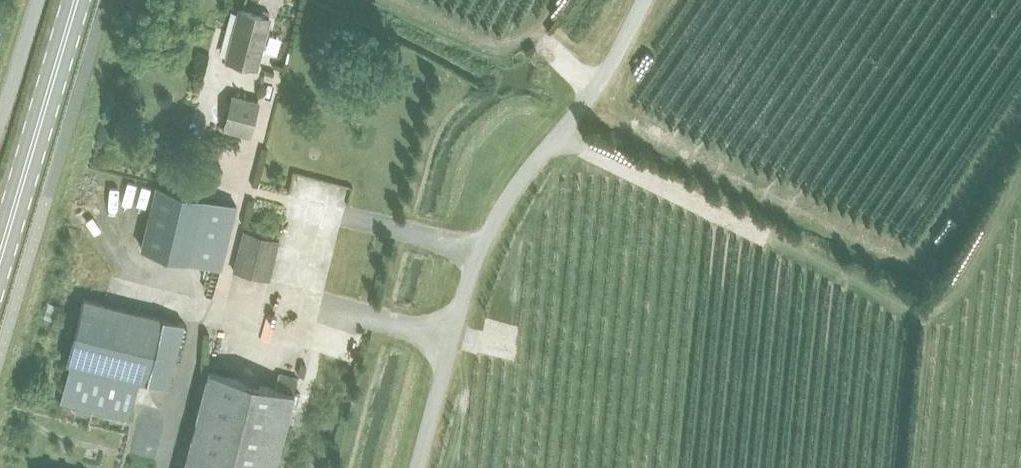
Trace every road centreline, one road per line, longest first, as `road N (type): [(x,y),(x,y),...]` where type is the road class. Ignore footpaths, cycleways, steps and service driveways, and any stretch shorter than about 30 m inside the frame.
road 1 (unclassified): [(642,0),(590,93),(475,251),(416,467)]
road 2 (secondary): [(0,258),(76,0)]

